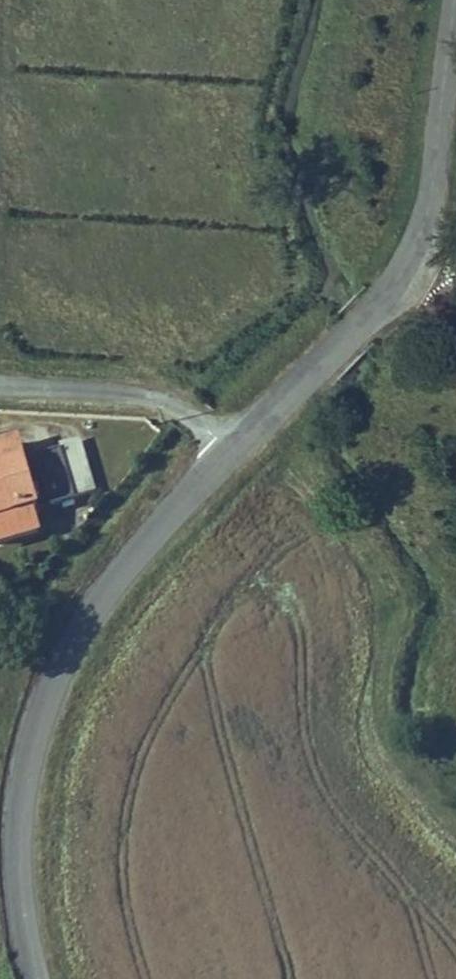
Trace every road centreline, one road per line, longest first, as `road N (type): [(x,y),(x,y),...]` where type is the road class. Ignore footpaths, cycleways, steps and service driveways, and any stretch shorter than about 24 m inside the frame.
road 1 (tertiary): [(47,978),(18,878),(18,810),(31,732),(60,656),(96,598),(232,444),(427,256)]
road 2 (tertiary): [(427,256),(455,113)]

